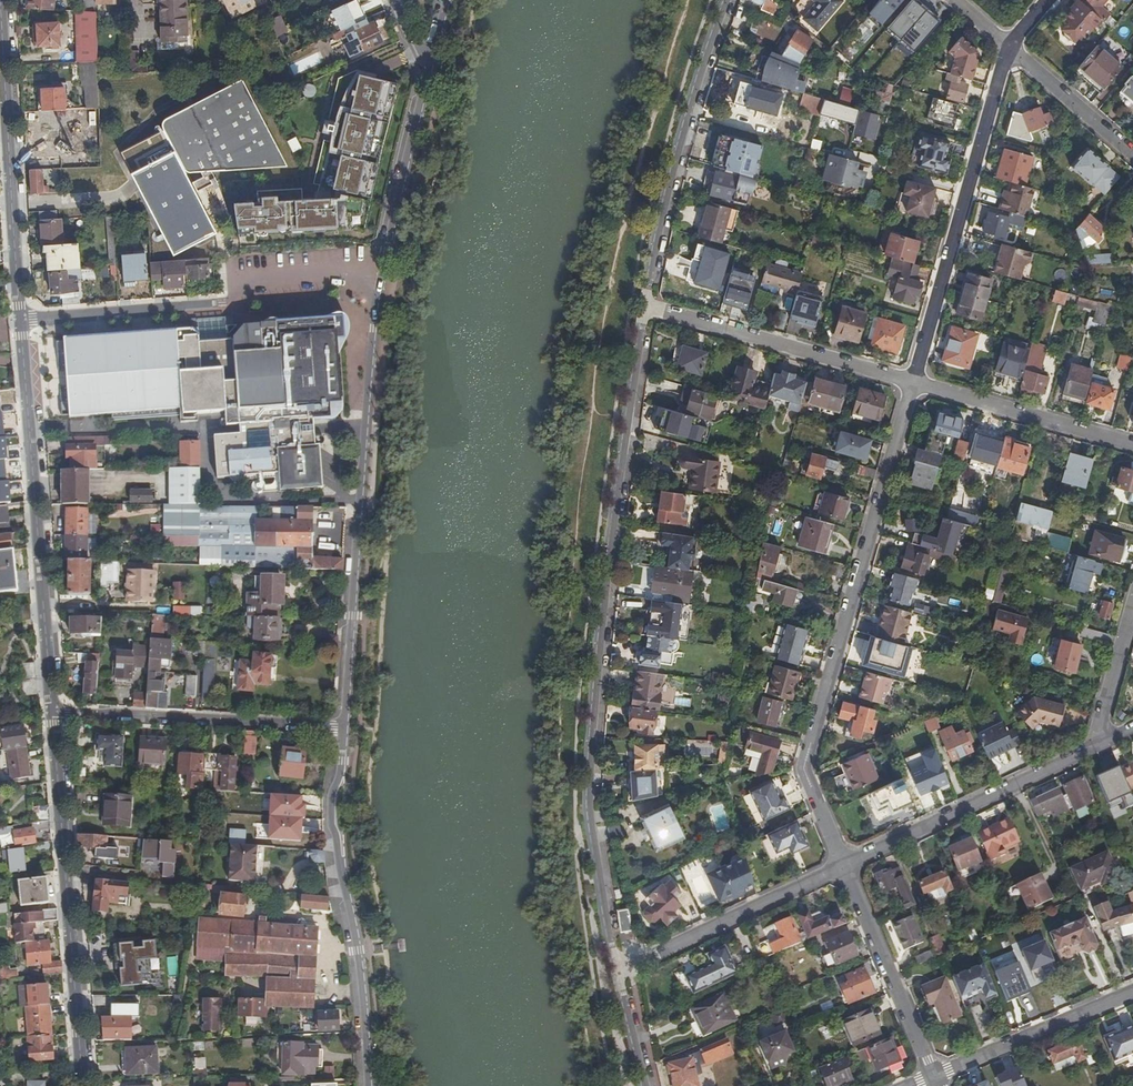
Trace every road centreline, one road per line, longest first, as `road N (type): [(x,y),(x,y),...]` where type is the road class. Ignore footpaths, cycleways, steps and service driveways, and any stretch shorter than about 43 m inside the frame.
road 1 (residential): [(616,967),(595,849),(591,762),(644,311)]
road 2 (residential): [(913,383),(804,770),(843,865)]
road 3 (residential): [(382,271),(345,728)]
road 4 (residential): [(21,318),(52,711)]
road 5 (residential): [(52,711),(83,1085)]
road 6 (residential): [(21,318),(221,303),(247,276),(382,271)]
road 7 (residential): [(345,728),(331,820),(357,946),(368,1085)]
road 8 (residential): [(1009,48),(913,383)]
road 9 (residential): [(644,311),(669,186),(725,0)]
road 10 (residential): [(0,2),(21,318)]
road 11 (residential): [(345,728),(52,711)]
road 12 (residential): [(843,865),(1096,746)]
road 13 (residential): [(913,383),(644,311)]
road 14 (residential): [(616,967),(843,865)]
road 15 (residential): [(843,865),(933,1076)]
road 16 (residential): [(1132,444),(913,383)]
road 17 (residential): [(933,1076),(1132,994)]
road 18 (residential): [(430,63),(382,271)]
road 19 (residential): [(1132,155),(1009,48)]
road 20 (residential): [(1132,613),(1096,746)]
road 21 (residential): [(644,1085),(616,967)]

